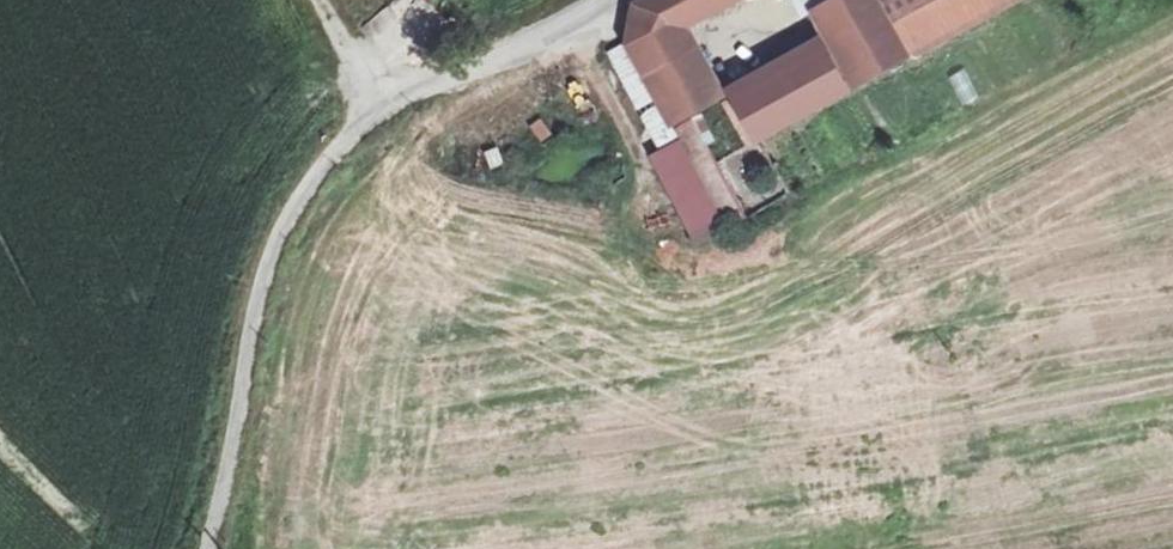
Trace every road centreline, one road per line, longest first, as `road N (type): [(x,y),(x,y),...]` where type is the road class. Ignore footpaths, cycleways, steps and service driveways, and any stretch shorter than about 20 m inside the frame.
road 1 (track): [(412,95),(339,0)]

